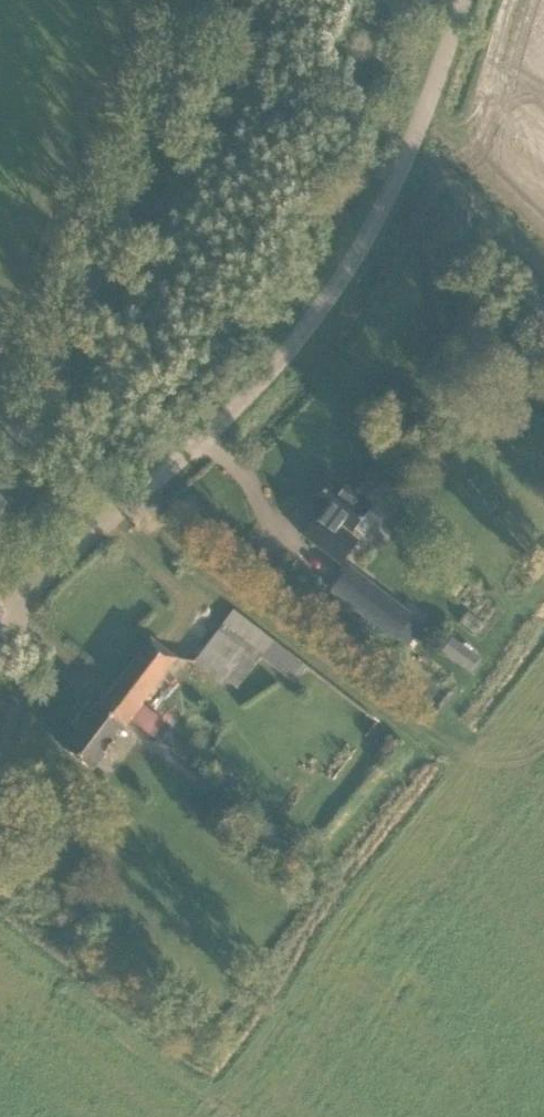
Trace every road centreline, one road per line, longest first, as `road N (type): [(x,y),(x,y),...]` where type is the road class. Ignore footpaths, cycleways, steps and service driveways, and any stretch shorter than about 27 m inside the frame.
road 1 (unclassified): [(15,608),(44,572),(239,406),(327,304),(373,230),(463,0)]
road 2 (primary): [(0,476),(193,0)]
road 3 (track): [(134,500),(457,757)]

